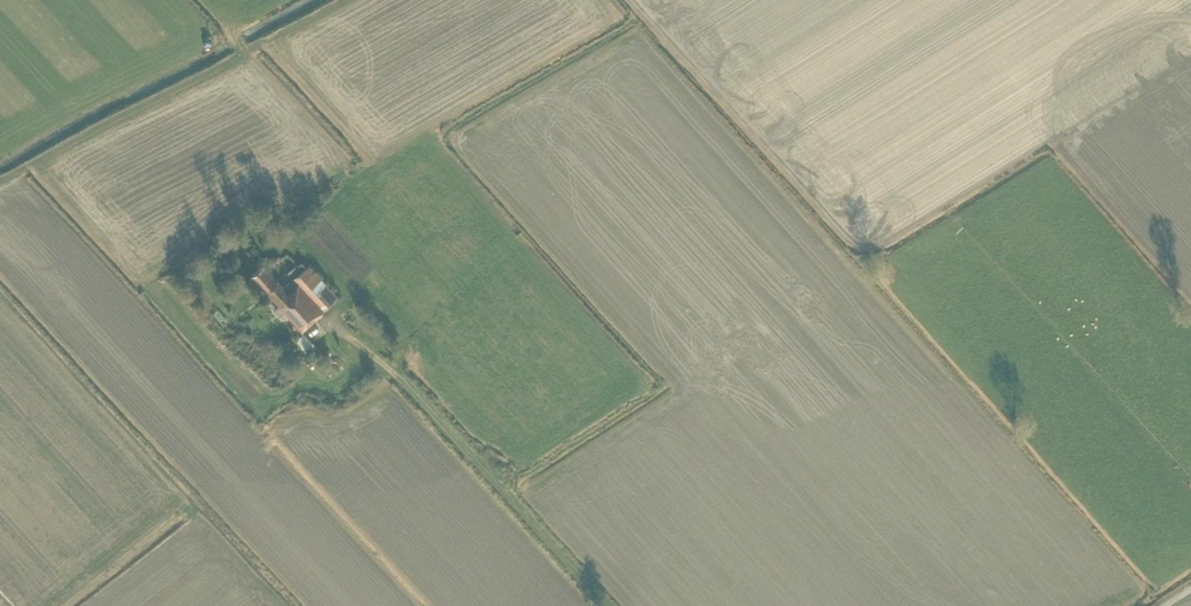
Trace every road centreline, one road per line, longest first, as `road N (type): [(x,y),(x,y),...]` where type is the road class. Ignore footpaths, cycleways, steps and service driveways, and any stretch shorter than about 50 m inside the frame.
road 1 (unclassified): [(604,605),(381,355)]

